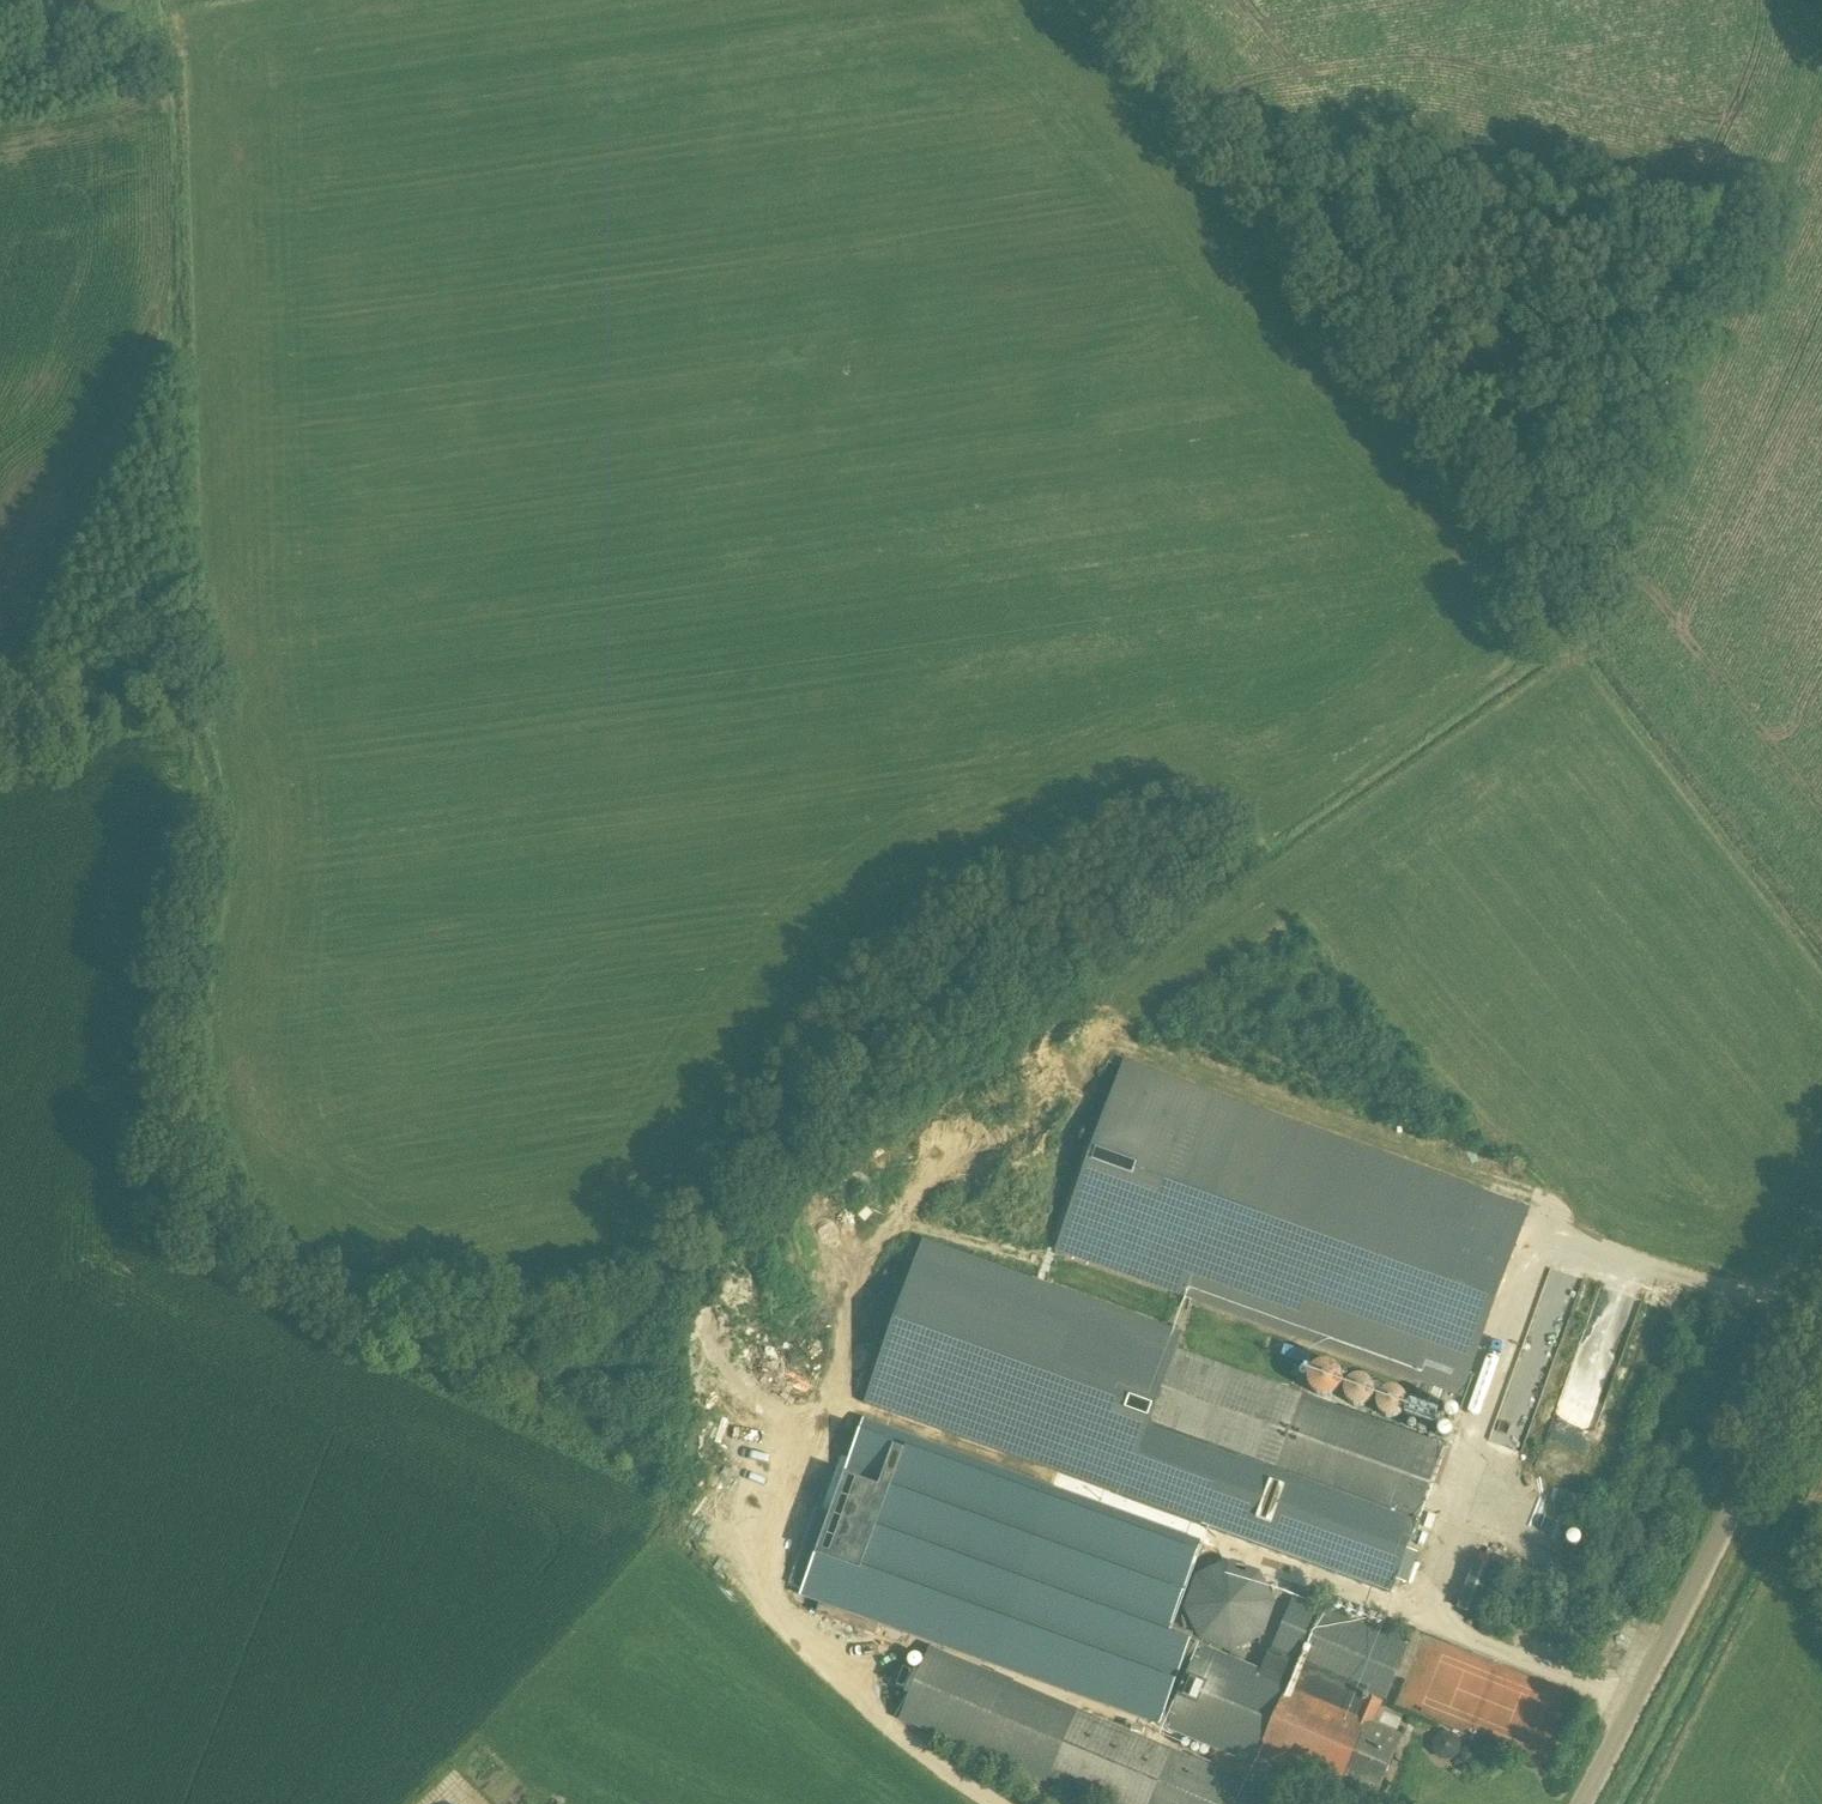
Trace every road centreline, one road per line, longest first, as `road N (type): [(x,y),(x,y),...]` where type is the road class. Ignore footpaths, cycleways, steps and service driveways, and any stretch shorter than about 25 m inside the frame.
road 1 (unclassified): [(1585,1803),(1821,1345)]

